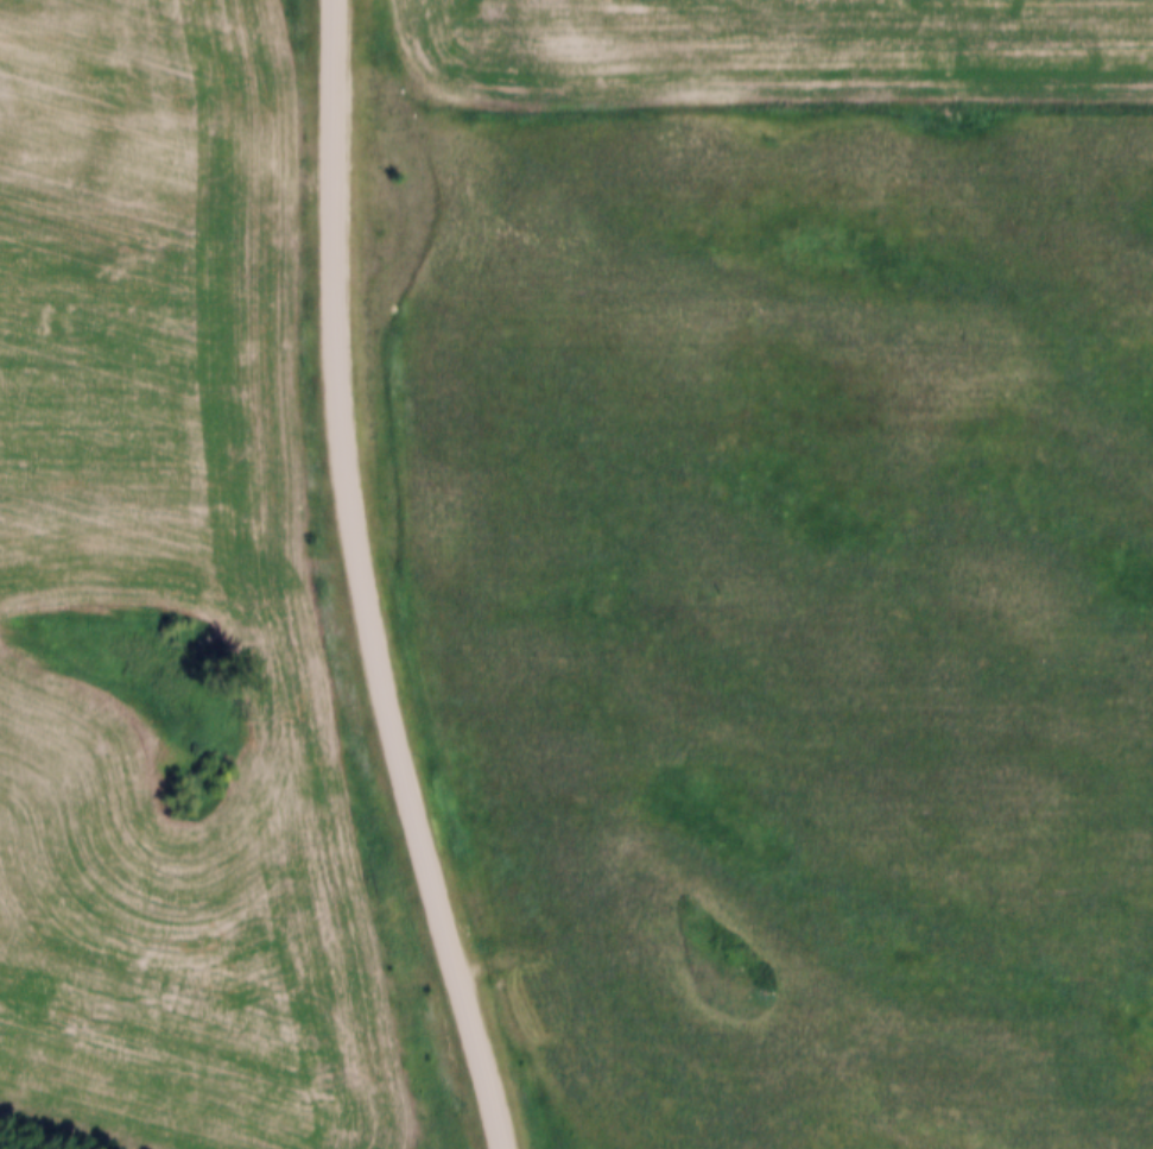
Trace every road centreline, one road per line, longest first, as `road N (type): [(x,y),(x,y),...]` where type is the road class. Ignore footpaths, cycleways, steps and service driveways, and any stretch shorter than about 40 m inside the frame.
road 1 (residential): [(498,1148),(388,714),(348,474),(337,351),(338,0)]

